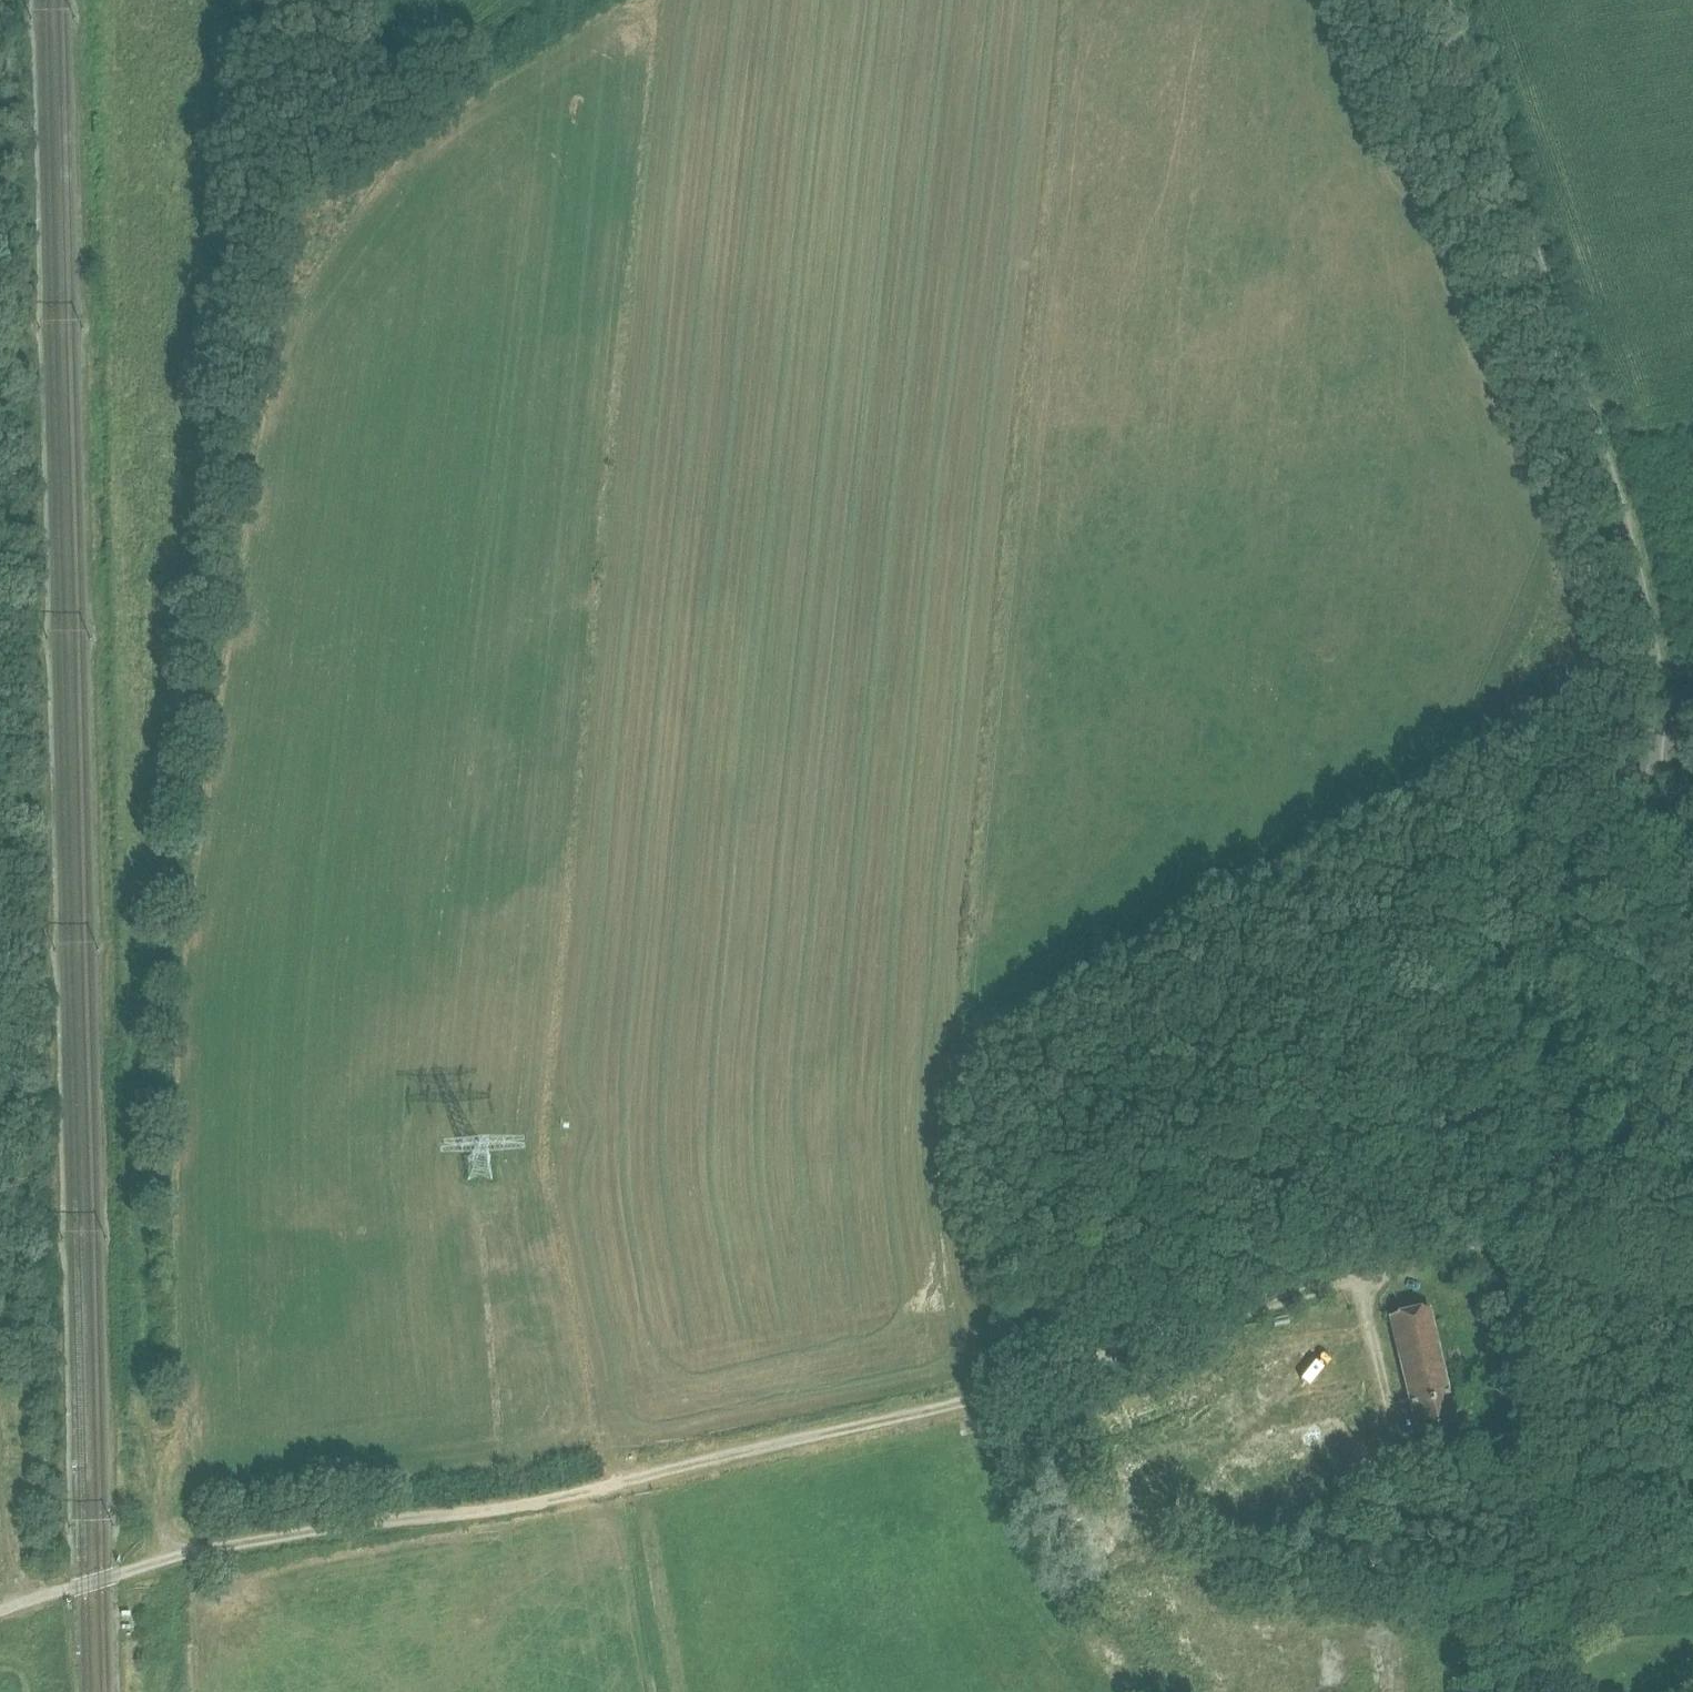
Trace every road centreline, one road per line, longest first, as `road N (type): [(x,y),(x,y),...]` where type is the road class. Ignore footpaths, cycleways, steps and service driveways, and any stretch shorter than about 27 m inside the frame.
road 1 (unclassified): [(0,1613),(175,1558),(626,1481),(960,1405),(1237,1315),(1530,1234)]
road 2 (unclassified): [(1530,1234),(1642,786),(1644,638),(1630,568),(1429,0)]
road 3 (unclassified): [(1524,1691),(1520,1322),(1530,1234)]
road 4 (track): [(1440,1618),(1492,1606),(1533,1618),(1567,1640),(1591,1640)]
road 5 (track): [(1359,1280),(1394,1428)]

